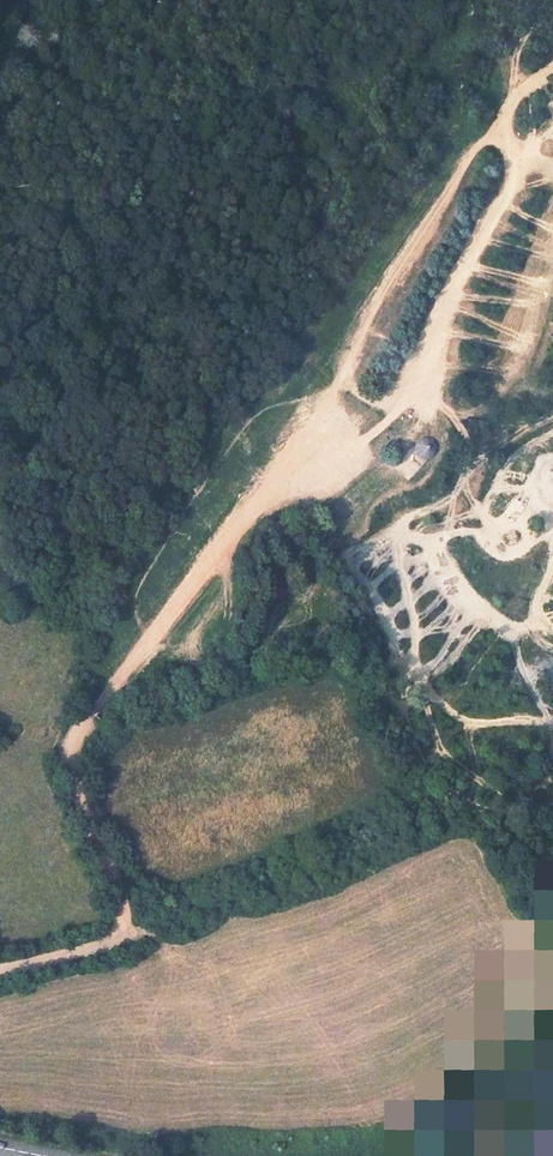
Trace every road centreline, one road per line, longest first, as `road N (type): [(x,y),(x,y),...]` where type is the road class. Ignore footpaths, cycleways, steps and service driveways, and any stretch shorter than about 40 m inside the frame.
road 1 (track): [(552,65),(508,101),(517,171),(408,403),(228,543),(67,745),(124,890),(119,944),(0,972)]
road 2 (track): [(508,101),(228,543)]
road 3 (track): [(408,403),(452,419),(472,454),(456,488),(403,522),(396,552),(418,663),(463,716),(552,724)]
road 4 (track): [(403,522),(508,629),(546,719)]
road 5 (track): [(552,527),(515,551),(465,529),(416,538)]

